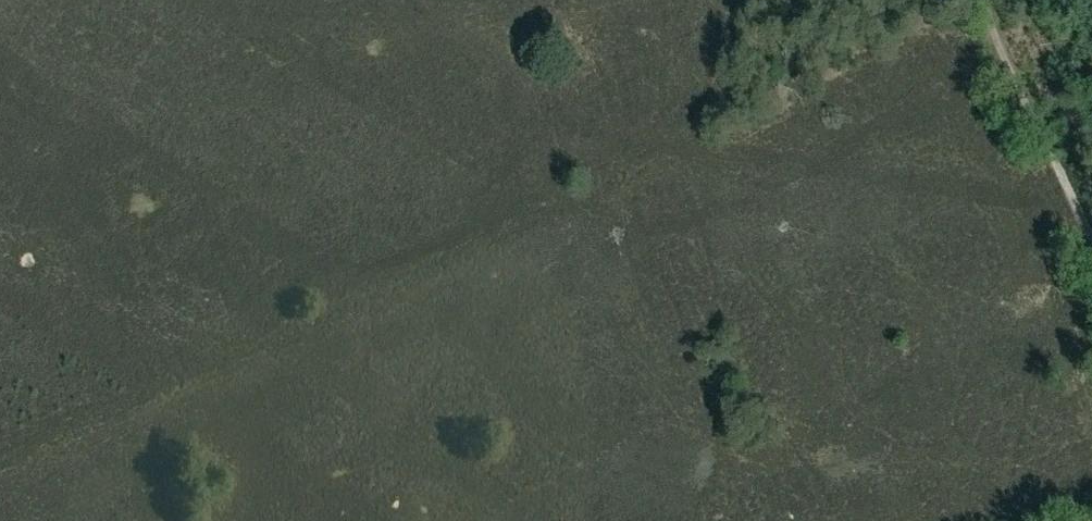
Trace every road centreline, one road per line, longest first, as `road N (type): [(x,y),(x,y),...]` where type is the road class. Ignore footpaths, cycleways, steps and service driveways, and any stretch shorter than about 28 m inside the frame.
road 1 (track): [(1091,238),(984,0)]

